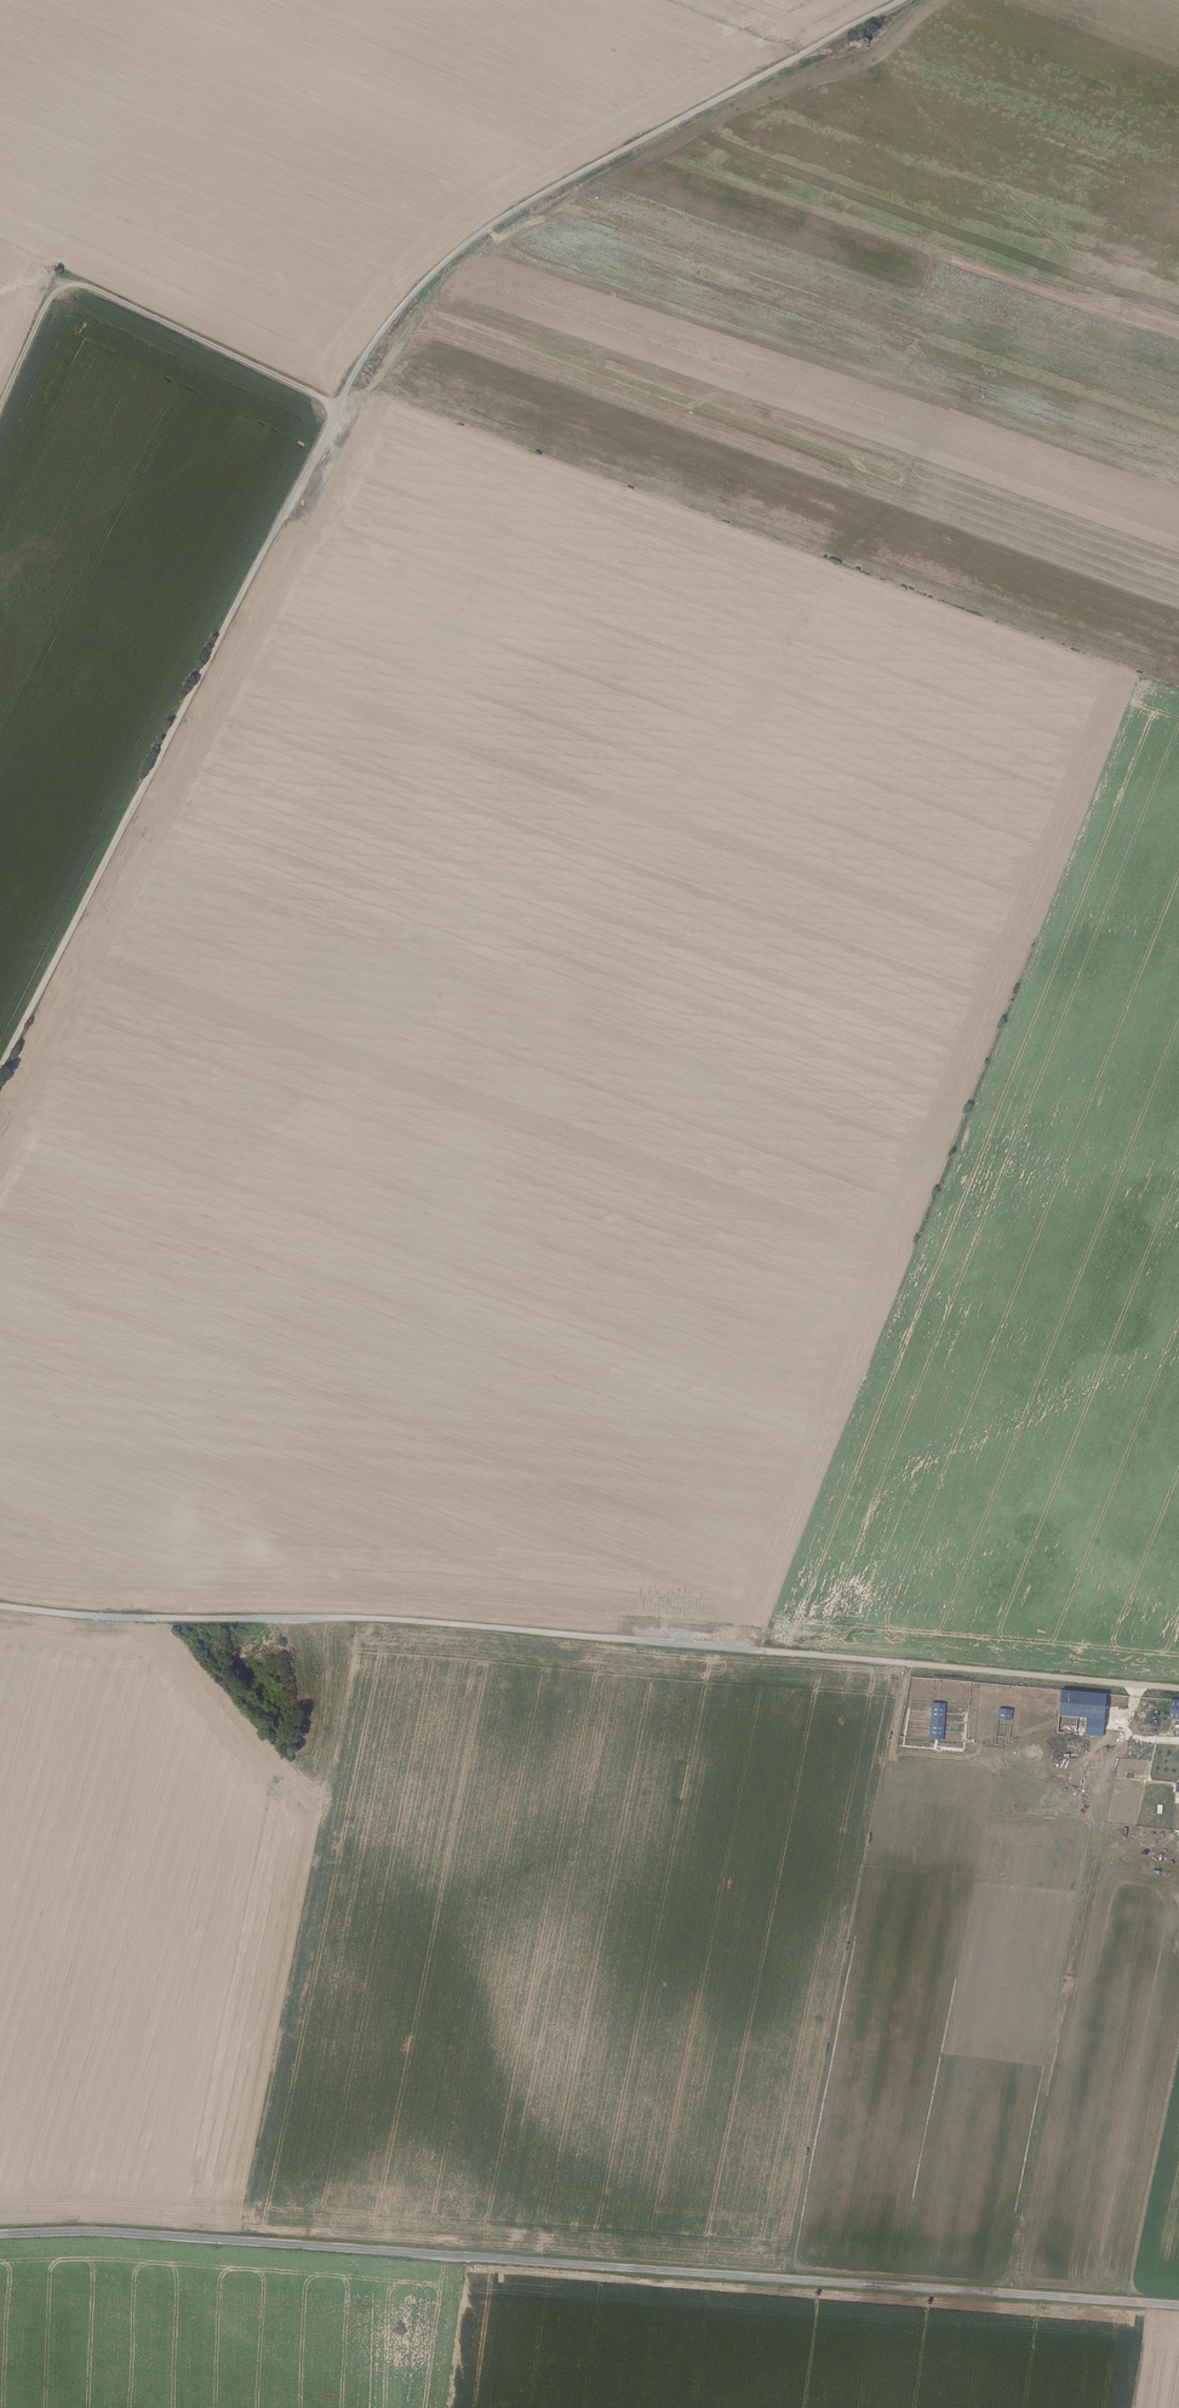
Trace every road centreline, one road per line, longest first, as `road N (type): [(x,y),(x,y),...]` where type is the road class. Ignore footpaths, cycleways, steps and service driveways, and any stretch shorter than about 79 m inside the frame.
road 1 (track): [(0,1070),(369,350),(410,298),(458,249),(521,204),(901,0)]
road 2 (track): [(0,1601),(162,1618),(362,1618),(1178,1690)]
road 3 (unclassified): [(0,2237),(118,2235),(1178,2307)]
road 4 (track): [(338,408),(86,287),(63,290),(46,305),(0,403)]

